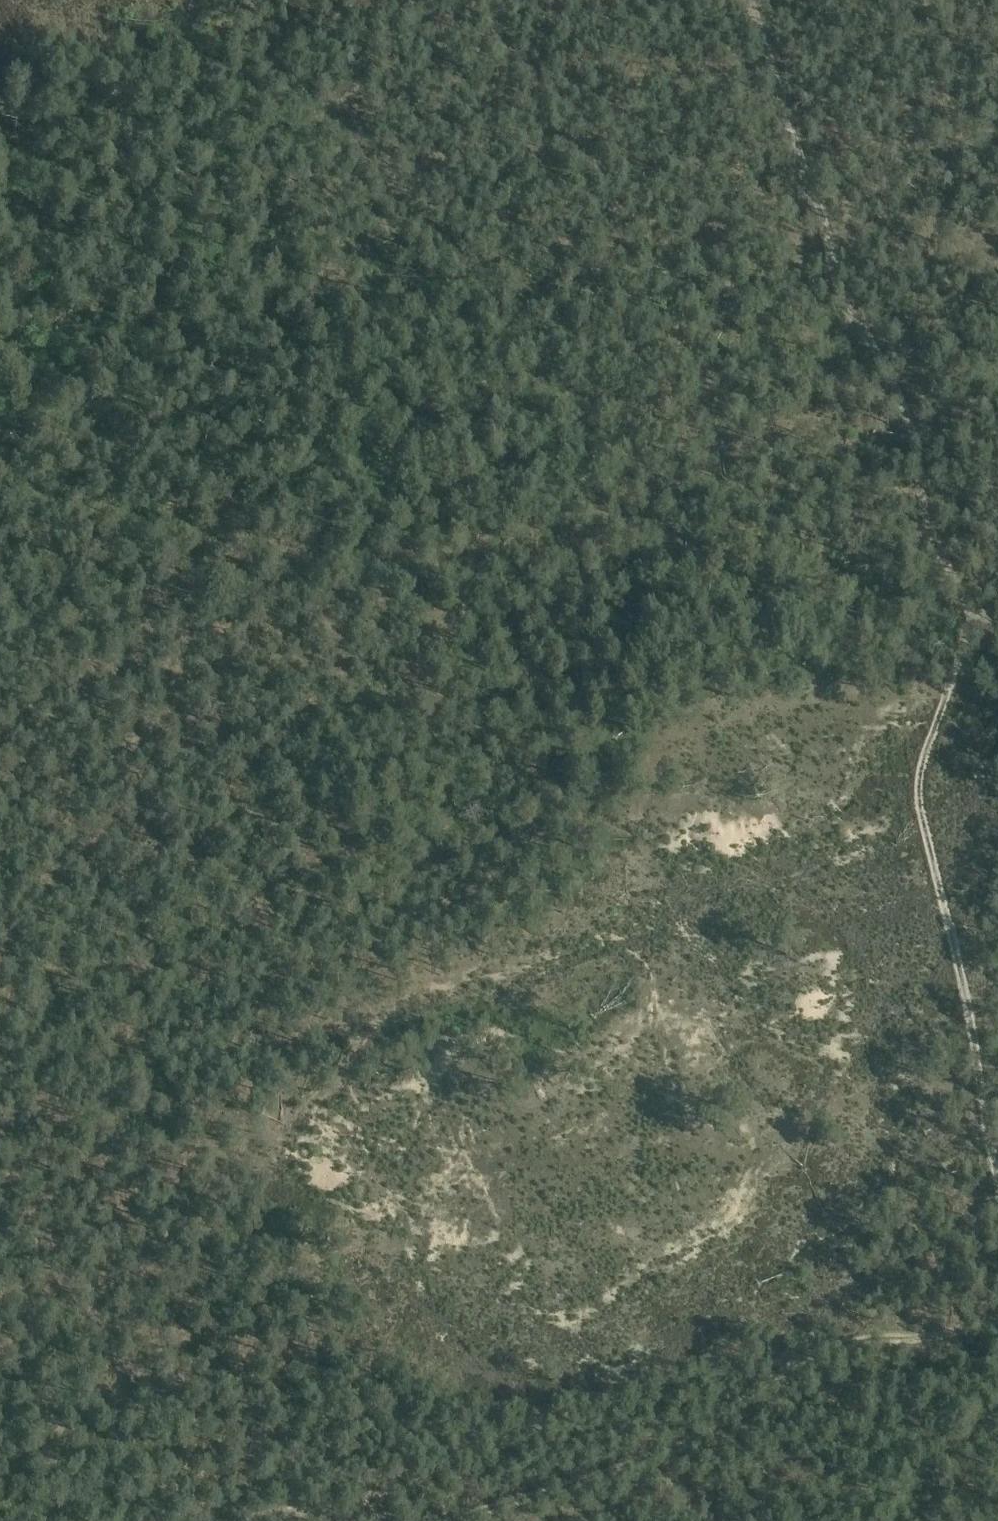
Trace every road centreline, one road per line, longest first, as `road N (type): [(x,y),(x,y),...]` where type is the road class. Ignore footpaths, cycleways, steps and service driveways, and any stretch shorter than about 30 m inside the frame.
road 1 (track): [(747,0),(851,318),(909,422),(929,523),(969,602),(968,634),(929,737),(922,822),(997,1197)]
road 2 (track): [(460,1520),(694,1441),(804,1360),(853,1341),(959,1333),(997,1320)]

